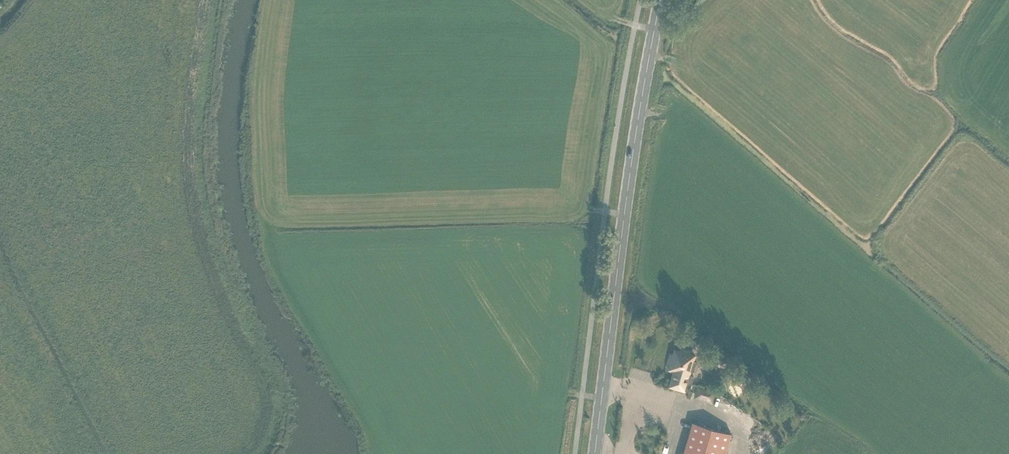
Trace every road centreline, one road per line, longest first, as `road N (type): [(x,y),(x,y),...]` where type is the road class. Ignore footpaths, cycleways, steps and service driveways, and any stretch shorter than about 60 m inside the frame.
road 1 (secondary): [(595,453),(661,0)]

